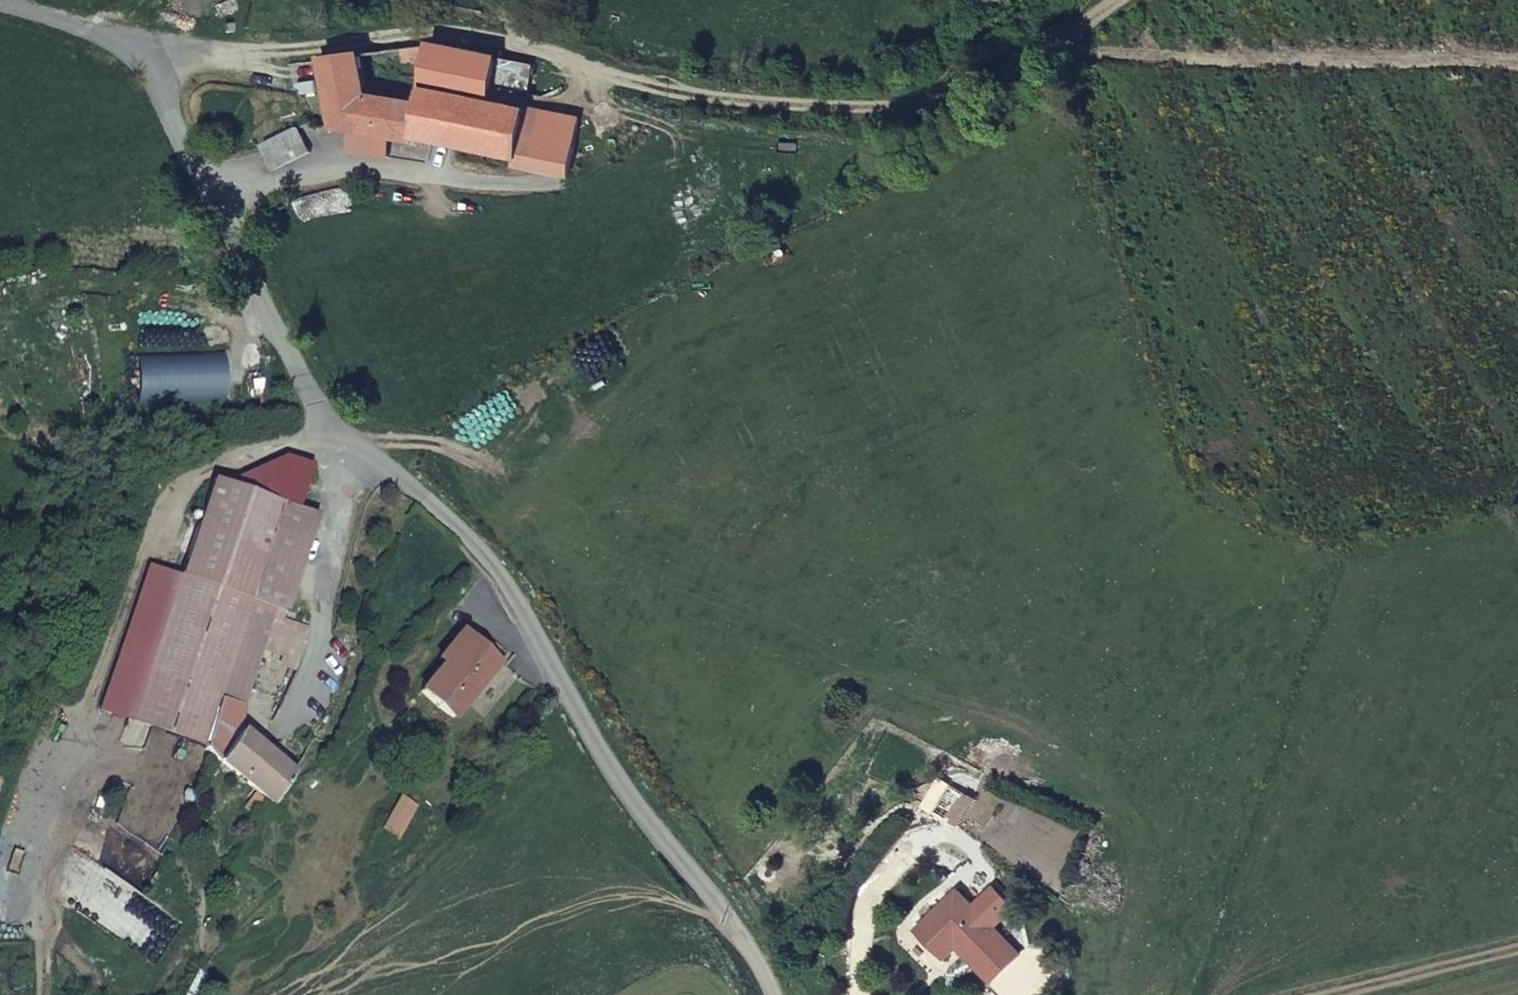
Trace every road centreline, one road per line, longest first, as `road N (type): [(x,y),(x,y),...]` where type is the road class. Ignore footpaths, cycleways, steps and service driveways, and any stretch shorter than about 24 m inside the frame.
road 1 (unclassified): [(0,2),(113,26),(342,447),(518,583),(562,701),(761,958),(773,994)]
road 2 (track): [(113,26),(253,59),(423,32),(688,90),(899,101),(1037,36),(1066,0)]

